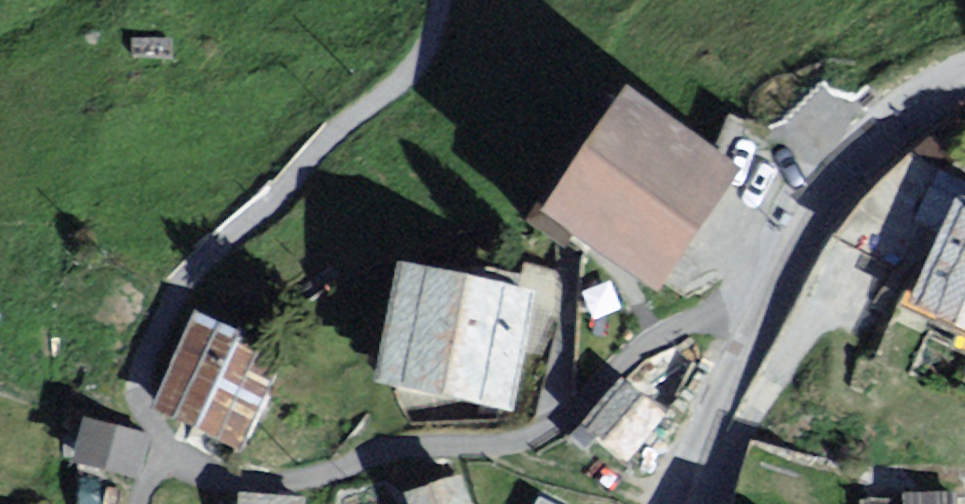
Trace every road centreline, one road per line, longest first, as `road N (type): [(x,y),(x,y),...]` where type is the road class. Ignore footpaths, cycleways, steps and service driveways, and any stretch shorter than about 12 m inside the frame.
road 1 (residential): [(964,76),(834,185),(668,503)]

